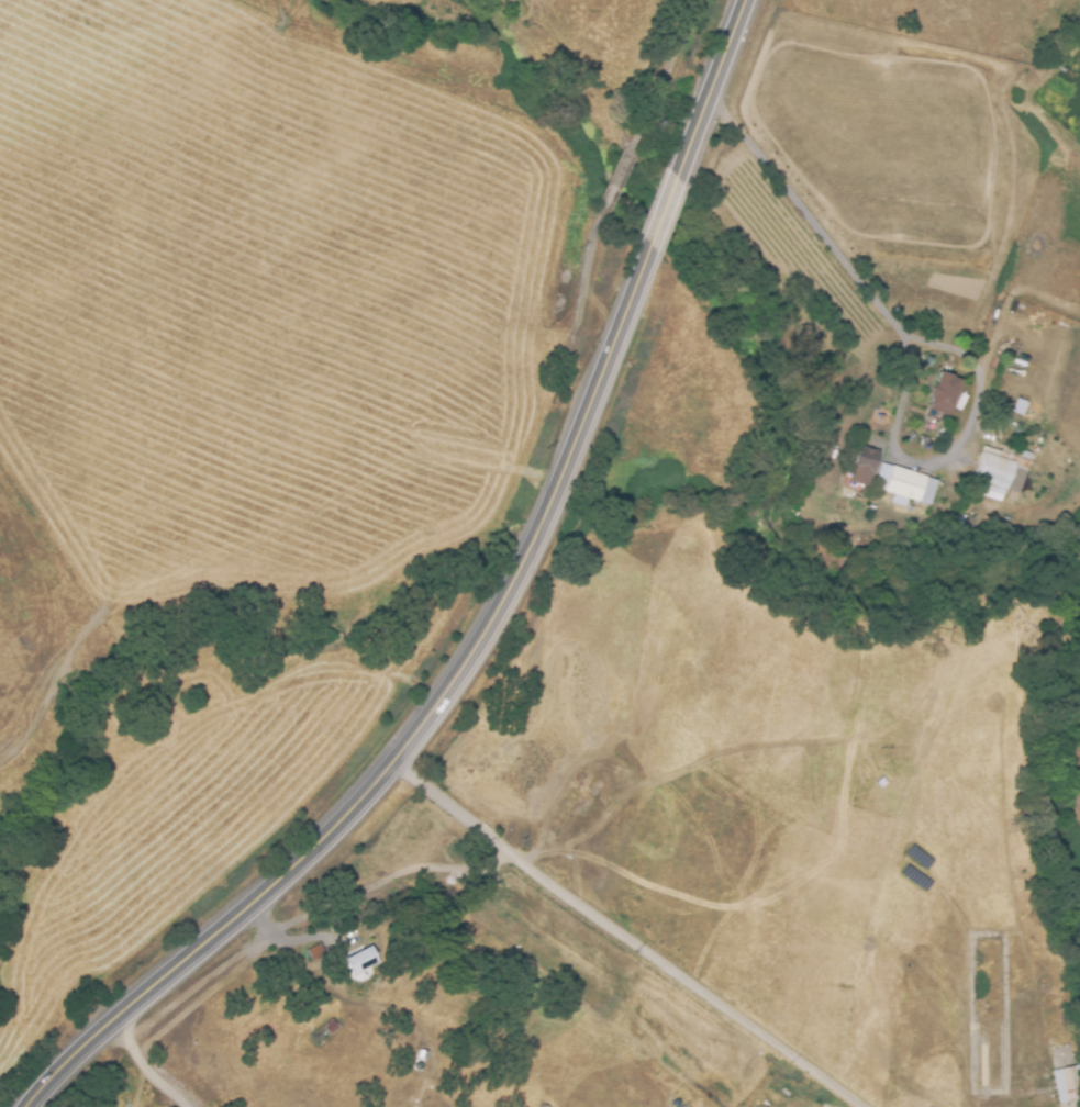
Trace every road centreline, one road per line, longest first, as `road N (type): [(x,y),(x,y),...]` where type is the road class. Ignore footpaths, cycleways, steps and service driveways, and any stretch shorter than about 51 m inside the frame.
road 1 (tertiary): [(656,244),(561,489),(497,619),(391,760),(327,827),(20,1106)]
road 2 (residential): [(879,1106),(684,981),(391,760)]
road 3 (tertiary): [(744,0),(682,177)]

